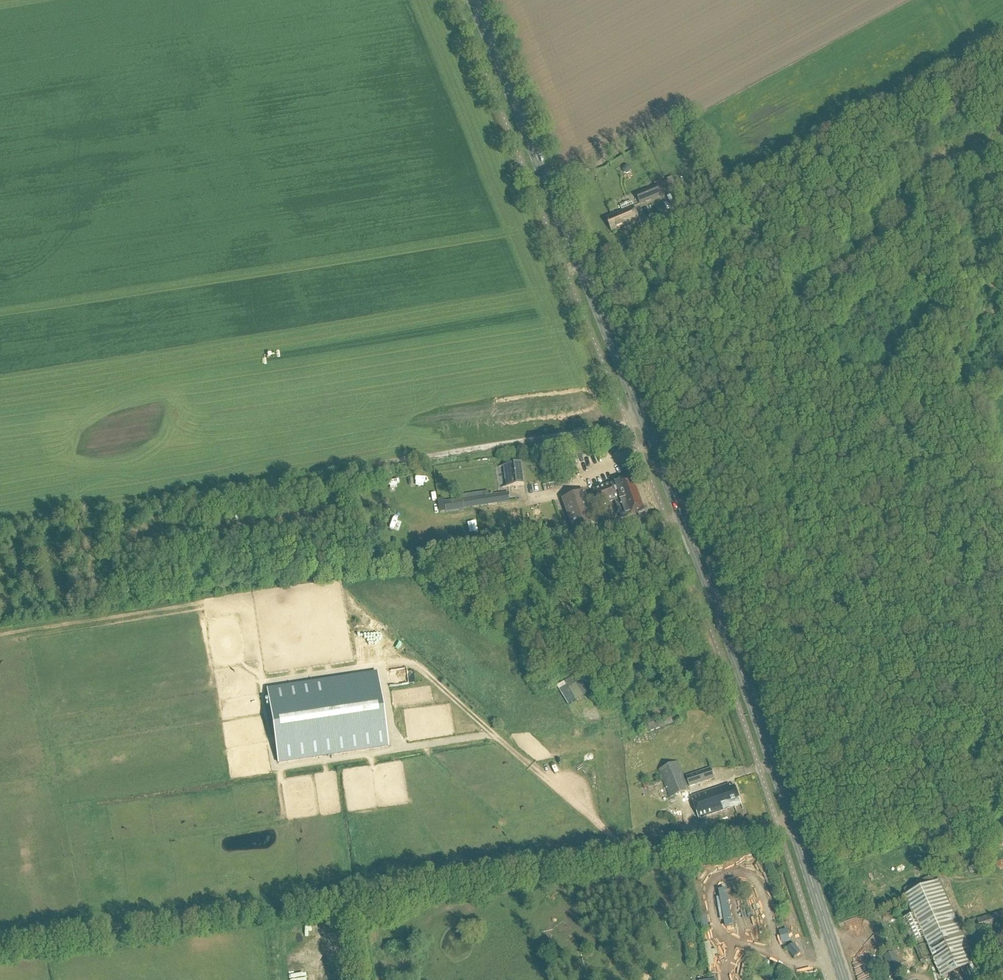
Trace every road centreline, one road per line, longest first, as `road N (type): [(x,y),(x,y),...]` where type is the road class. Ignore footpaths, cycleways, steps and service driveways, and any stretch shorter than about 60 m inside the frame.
road 1 (primary): [(846,979),(755,709),(472,0)]
road 2 (track): [(777,827),(0,943)]

